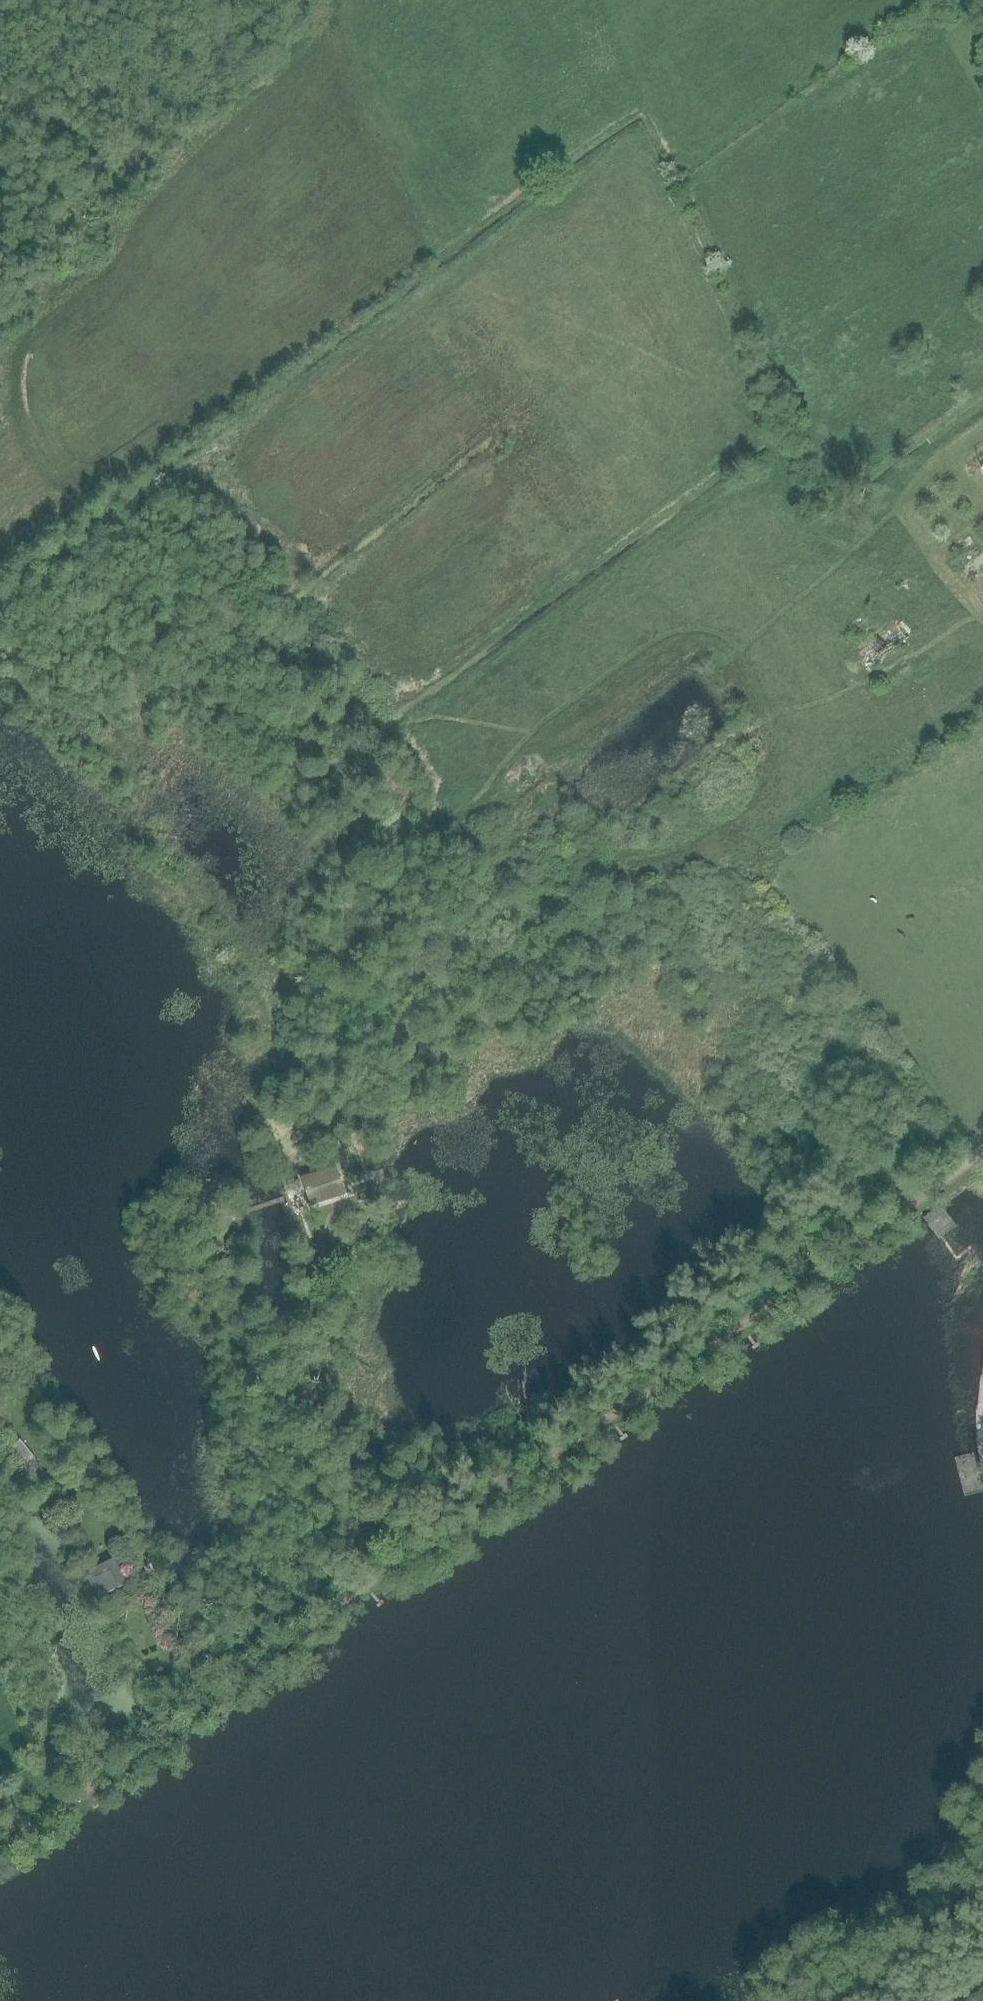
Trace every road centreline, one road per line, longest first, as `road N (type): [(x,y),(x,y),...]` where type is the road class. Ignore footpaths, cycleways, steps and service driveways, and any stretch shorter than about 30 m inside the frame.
road 1 (track): [(0,1852),(982,1154)]

